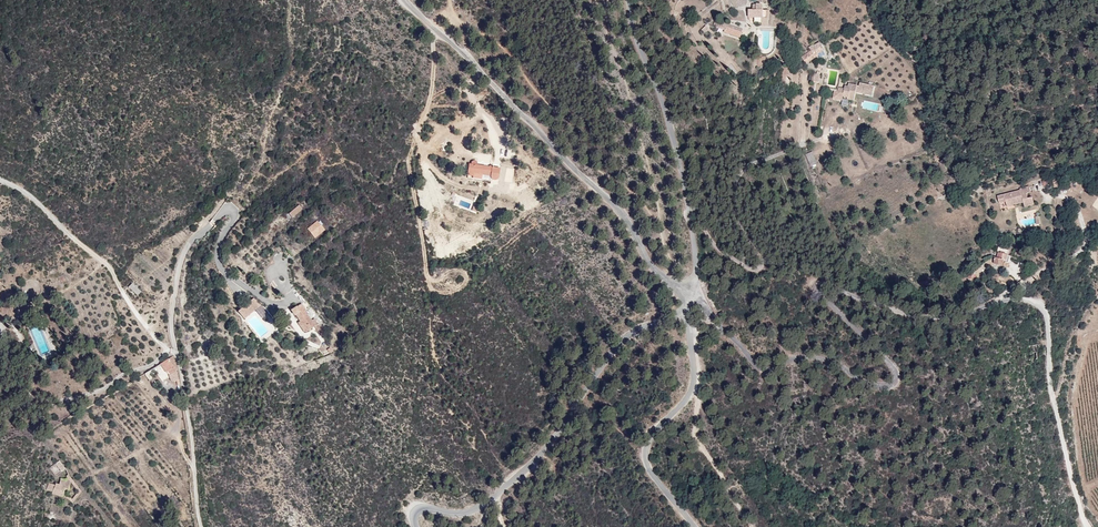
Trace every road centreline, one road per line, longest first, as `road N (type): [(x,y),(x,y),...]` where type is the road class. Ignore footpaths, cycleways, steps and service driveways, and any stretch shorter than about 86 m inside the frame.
road 1 (unclassified): [(687,294),(759,367),(823,360),(878,386),(894,382),(894,369),(821,297),(820,285),(931,318),(1002,300),(1038,306),(1046,318),(1062,437),(1089,526)]
road 2 (unclassified): [(687,294),(659,272),(610,203),(511,95),(400,0)]
road 3 (unclassified): [(687,294),(617,345),(560,431),(490,499),(456,514),(424,506),(412,512),(416,526)]
road 4 (unclassified): [(626,0),(689,192),(698,246),(687,294)]
road 5 (track): [(673,284),(657,204),(600,27),(600,0)]
road 6 (unclassified): [(687,294),(692,385),(652,435),(647,457),(694,526)]
road 7 (track): [(419,125),(408,160),(433,287)]
road 8 (track): [(754,526),(700,436),(698,402)]

